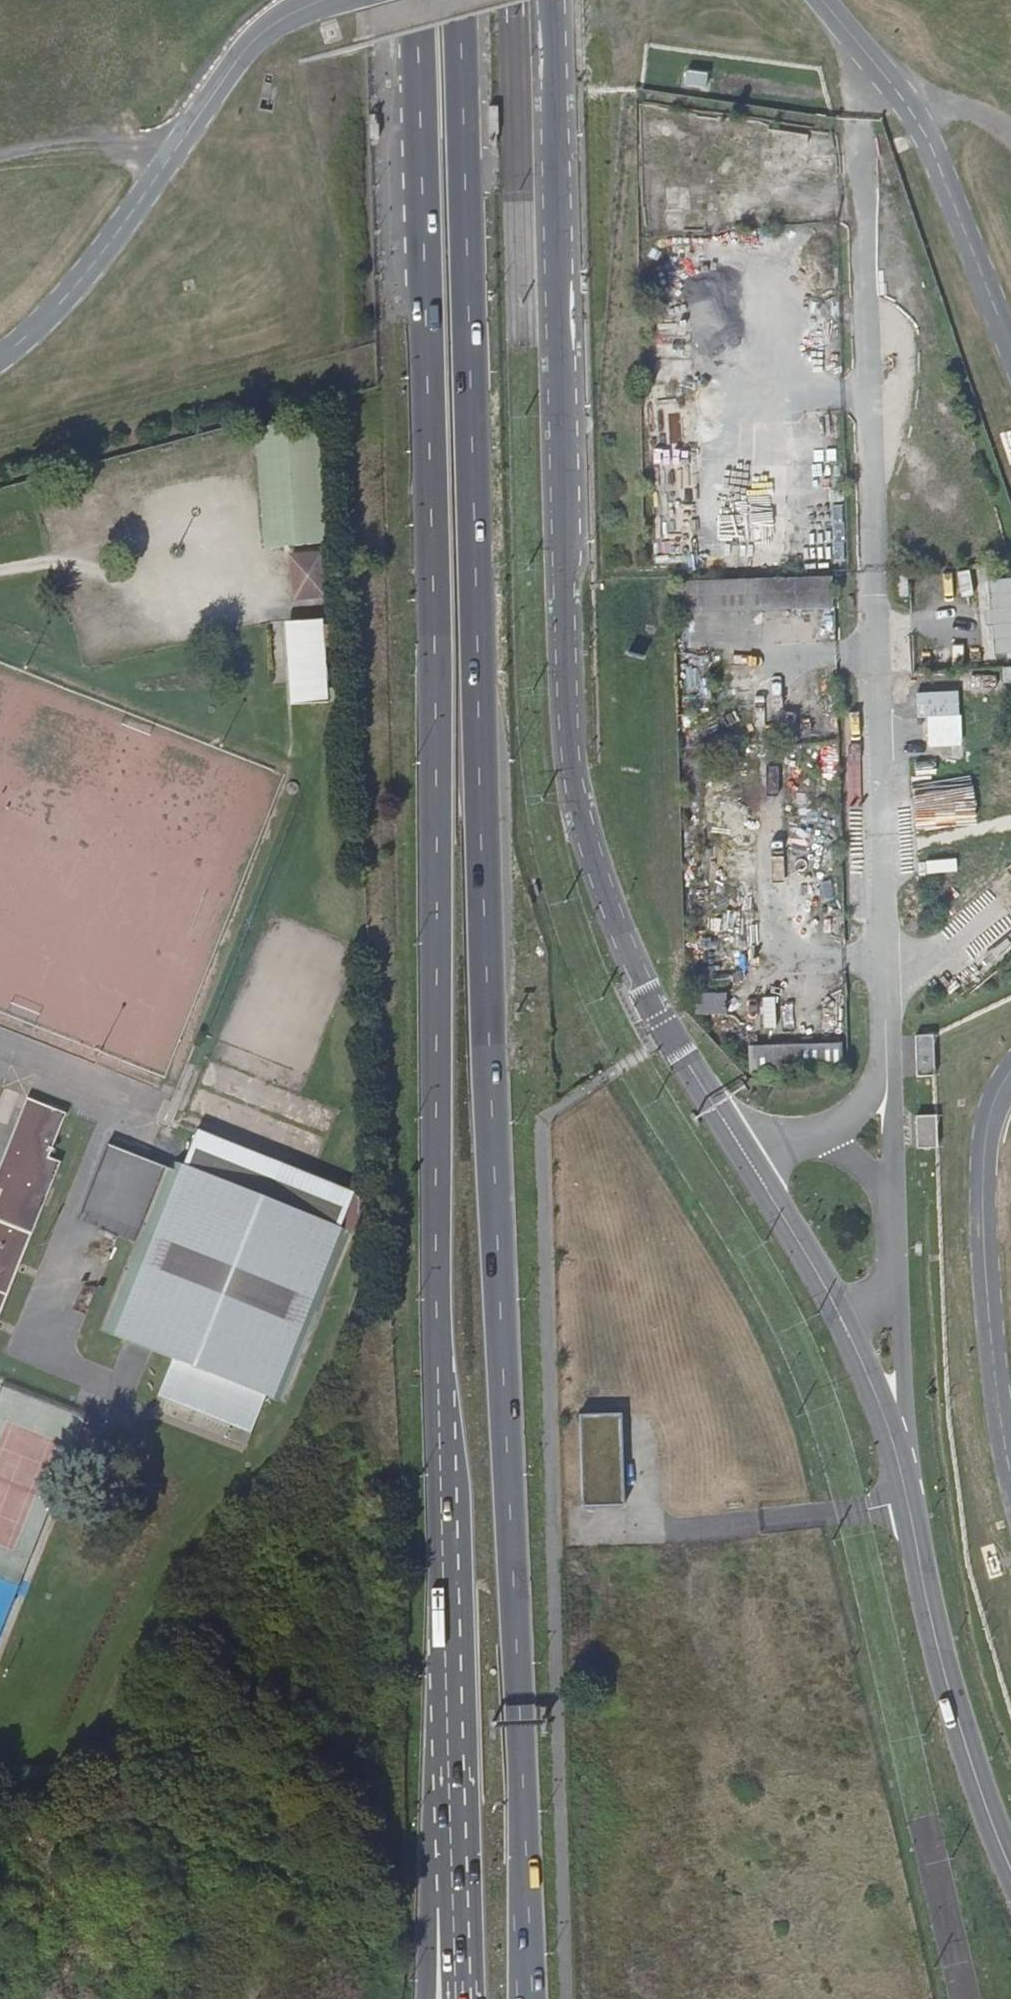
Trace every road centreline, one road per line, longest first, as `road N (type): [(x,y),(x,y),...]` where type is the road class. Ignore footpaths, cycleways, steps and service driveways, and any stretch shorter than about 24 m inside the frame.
road 1 (trunk): [(530,1998),(489,1053),(460,0)]
road 2 (unclassified): [(1010,1868),(945,1679),(897,1457),(872,1383),(822,1280),(635,977),(581,816),(568,723),(551,0)]
road 3 (trunk): [(418,0),(455,1683)]
road 4 (tertiary): [(455,1683),(428,1903),(426,1998)]
road 5 (trunk): [(455,1683),(465,1998)]
road 6 (track): [(176,155),(134,148),(0,156)]
road 7 (track): [(899,93),(974,111),(1010,135)]

